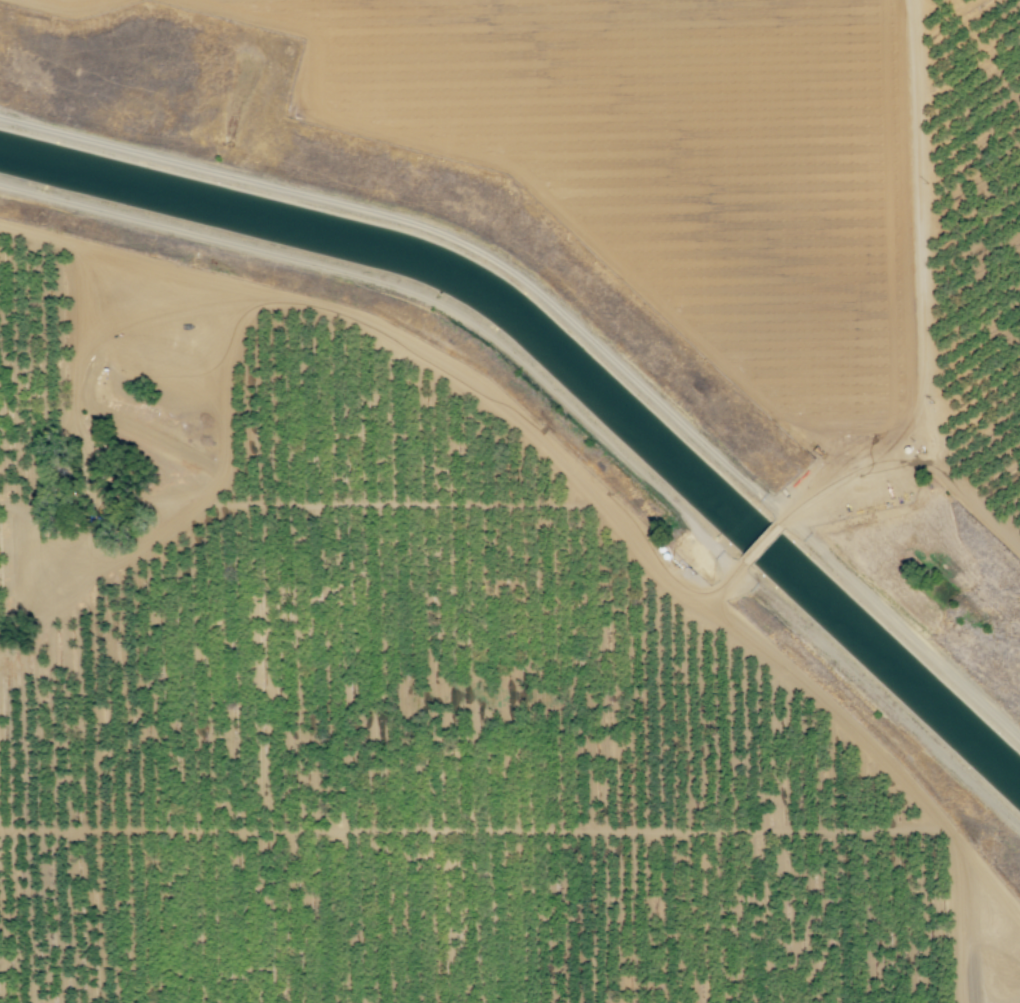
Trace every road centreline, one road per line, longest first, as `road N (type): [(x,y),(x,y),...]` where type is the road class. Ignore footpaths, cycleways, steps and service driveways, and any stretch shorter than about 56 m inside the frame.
road 1 (track): [(741,565),(720,590),(688,593),(474,383),(340,311),(261,301),(229,359),(220,481),(157,538),(59,598),(0,647)]
road 2 (track): [(947,831),(0,831)]
road 3 (track): [(866,461),(814,418),(758,392),(716,359),(527,179),(499,163),(326,118),(307,107),(305,30),(186,0)]
road 4 (track): [(911,7),(216,7)]
road 5 (track): [(911,0),(919,401),(896,437),(777,523)]
road 6 (track): [(1019,919),(901,775),(699,595)]
road 7 (track): [(202,502),(602,506)]
road 8 (track): [(280,300),(0,225)]
road 9 (track): [(1019,549),(936,465),(919,401)]
road 10 (track): [(954,841),(962,1002)]

